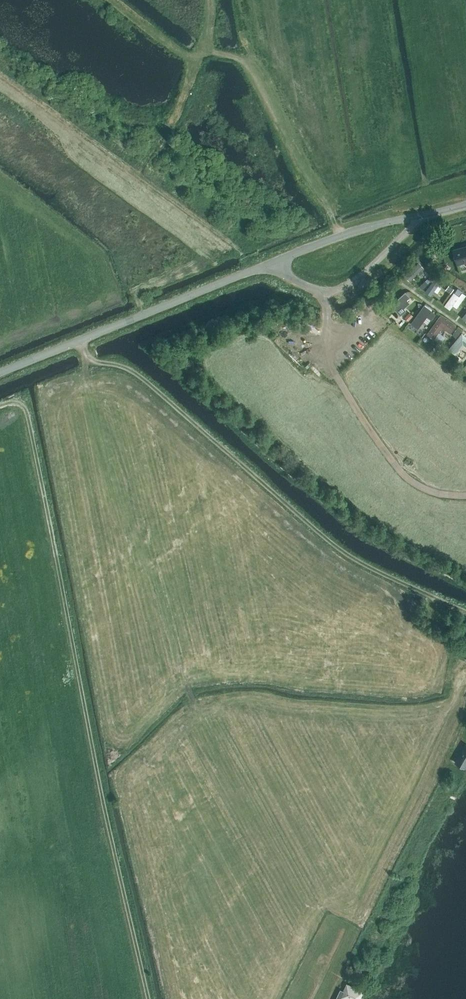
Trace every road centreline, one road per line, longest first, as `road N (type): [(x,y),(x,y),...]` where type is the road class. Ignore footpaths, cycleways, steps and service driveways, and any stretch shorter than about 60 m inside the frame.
road 1 (track): [(0,405),(18,402),(28,416),(150,998)]
road 2 (track): [(79,342),(86,361),(133,372),(345,554),(465,614)]
road 3 (unclassified): [(0,376),(272,265)]
road 4 (track): [(326,351),(396,464),(419,486),(465,495)]
road 5 (unclassified): [(272,265),(335,291),(423,216)]
road 6 (unclassified): [(272,265),(357,228),(423,216)]

